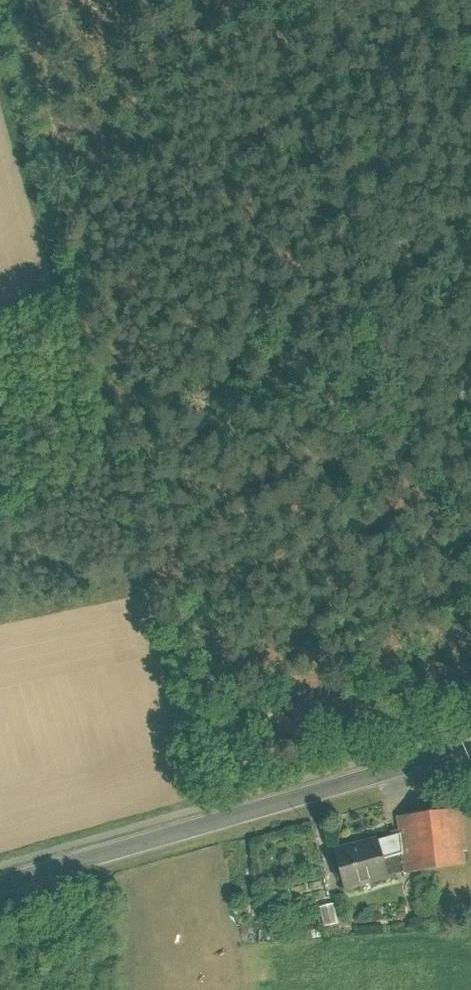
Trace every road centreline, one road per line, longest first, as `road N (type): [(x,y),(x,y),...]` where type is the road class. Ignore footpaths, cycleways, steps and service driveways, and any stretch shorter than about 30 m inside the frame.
road 1 (tertiary): [(0,885),(470,748)]

